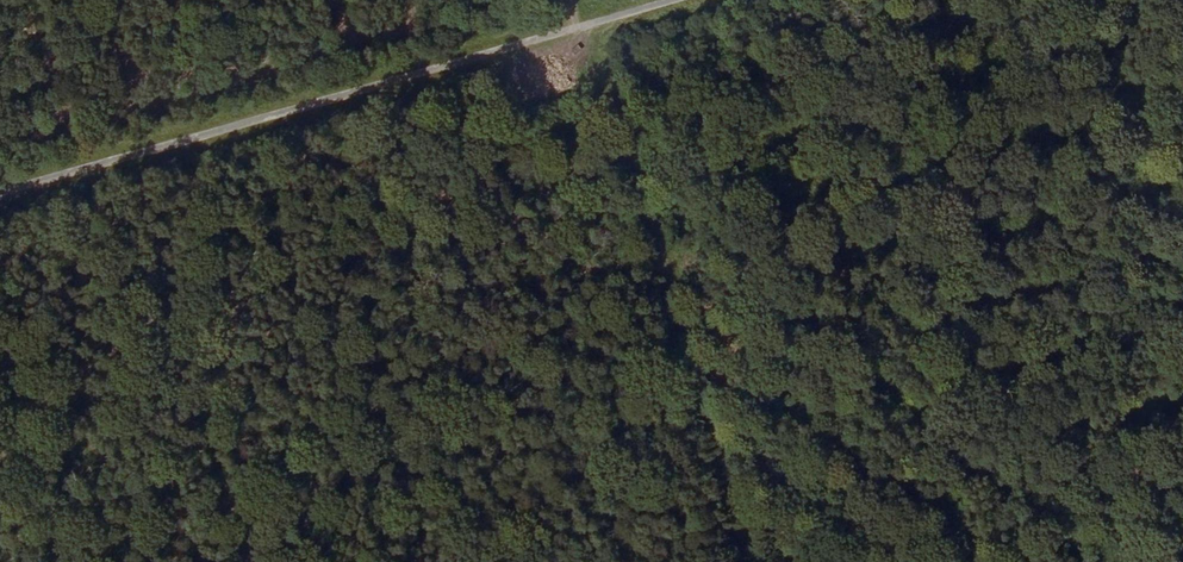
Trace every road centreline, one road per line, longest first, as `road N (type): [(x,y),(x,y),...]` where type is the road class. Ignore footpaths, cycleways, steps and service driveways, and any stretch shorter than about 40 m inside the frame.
road 1 (track): [(593,23),(0,192)]
road 2 (track): [(593,23),(751,561)]

